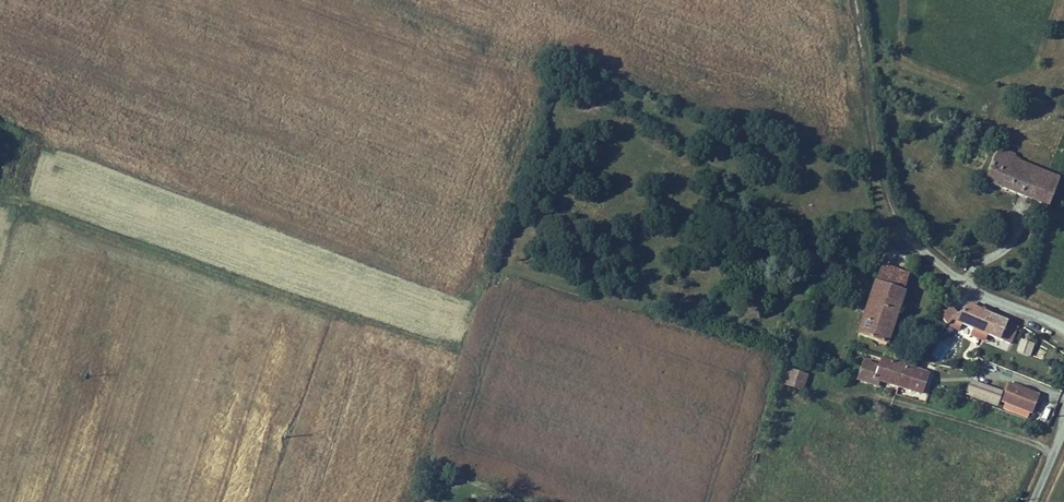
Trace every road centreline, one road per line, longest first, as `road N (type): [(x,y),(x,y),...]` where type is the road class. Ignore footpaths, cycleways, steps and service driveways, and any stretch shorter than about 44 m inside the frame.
road 1 (track): [(871,0),(918,232),(974,284)]

